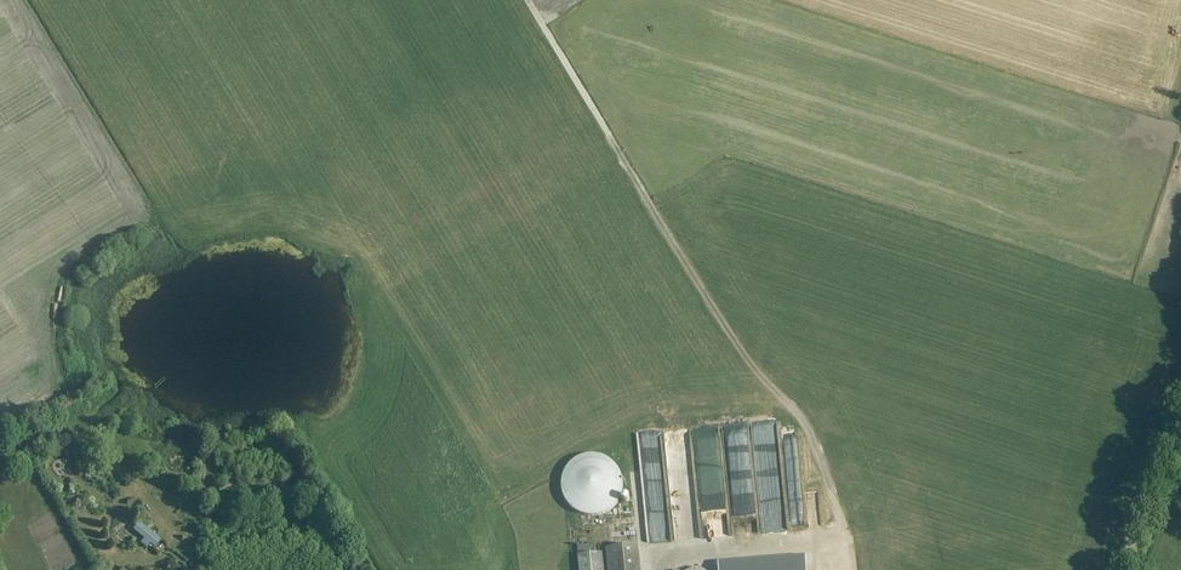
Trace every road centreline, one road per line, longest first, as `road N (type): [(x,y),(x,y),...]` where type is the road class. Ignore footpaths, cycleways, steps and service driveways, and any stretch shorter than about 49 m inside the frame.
road 1 (unclassified): [(1122,569),(1180,387)]

